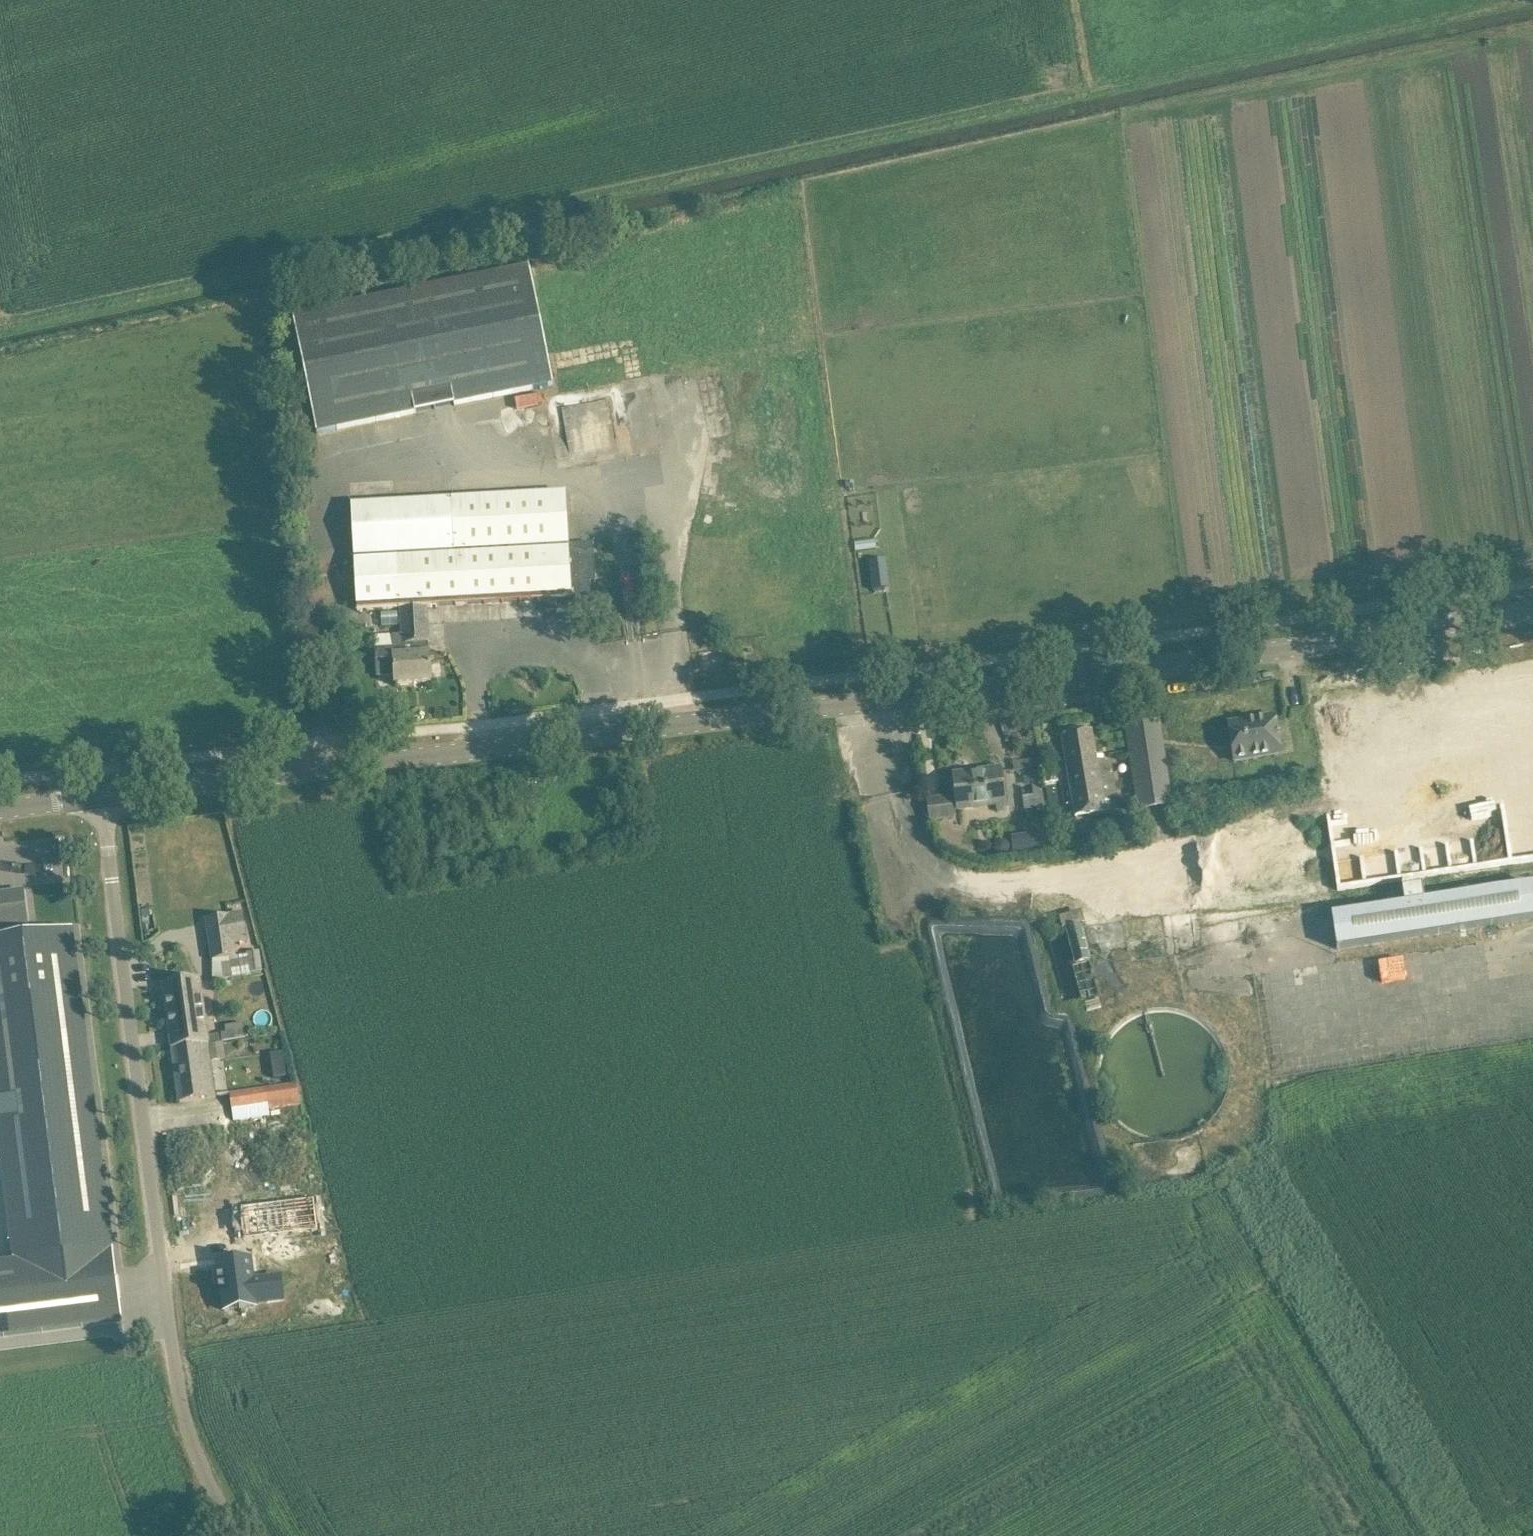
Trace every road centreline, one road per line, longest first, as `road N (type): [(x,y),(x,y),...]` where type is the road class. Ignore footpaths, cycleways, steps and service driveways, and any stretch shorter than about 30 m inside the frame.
road 1 (tertiary): [(103,795),(1532,608)]
road 2 (unclassified): [(247,1535),(191,1438),(171,1380),(103,795)]

